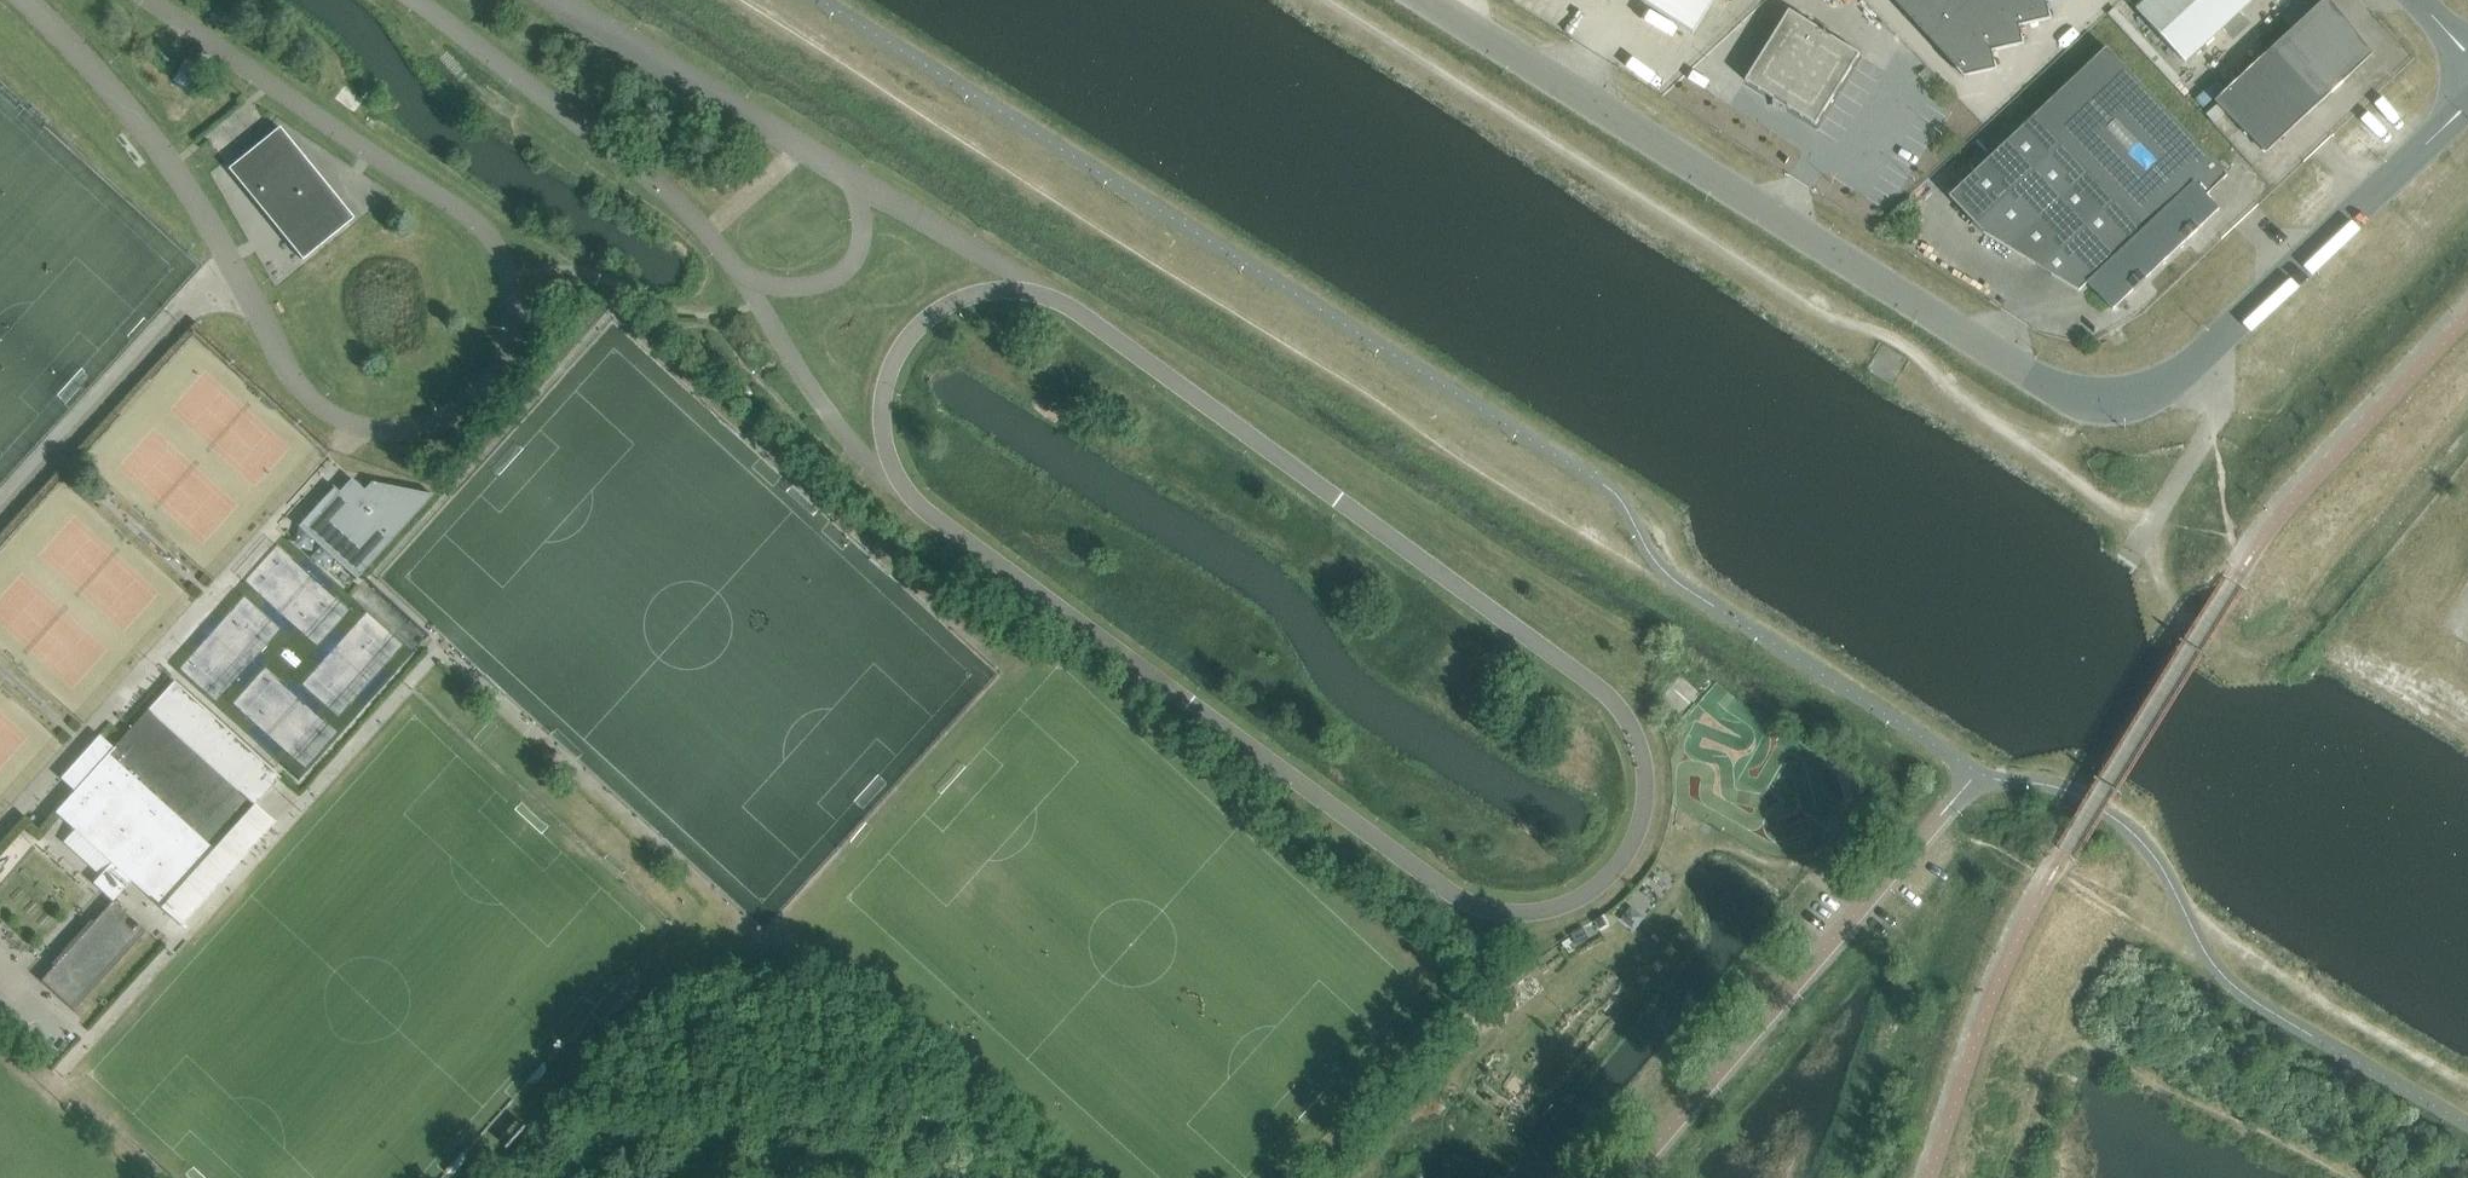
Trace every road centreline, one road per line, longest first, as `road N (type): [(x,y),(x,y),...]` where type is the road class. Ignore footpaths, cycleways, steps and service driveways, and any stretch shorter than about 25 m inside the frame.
road 1 (unclassified): [(2074,399),(2029,379),(1423,0)]
road 2 (unclassified): [(2074,399),(2117,403),(2161,390),(2467,97)]

